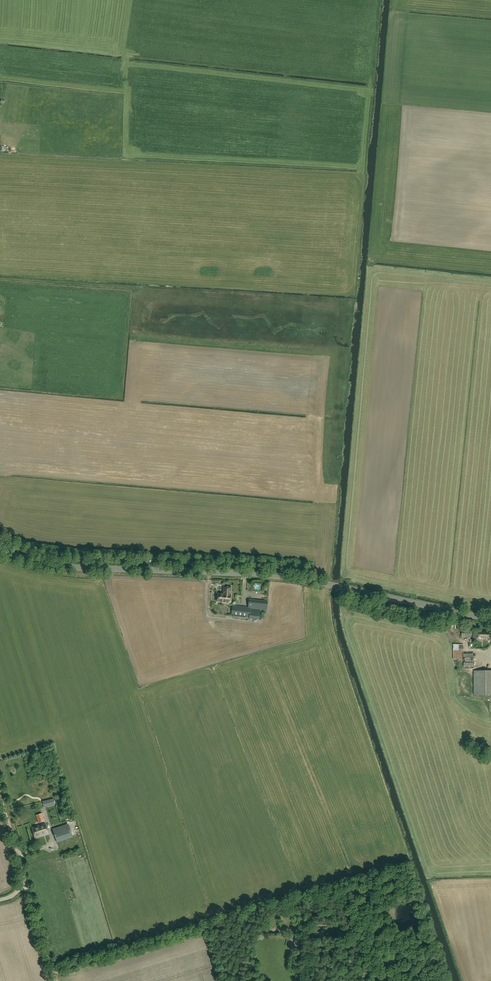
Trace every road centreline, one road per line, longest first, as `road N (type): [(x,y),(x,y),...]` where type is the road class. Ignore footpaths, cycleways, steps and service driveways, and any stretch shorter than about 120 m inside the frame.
road 1 (unclassified): [(490,620),(288,576),(74,567),(0,550)]

